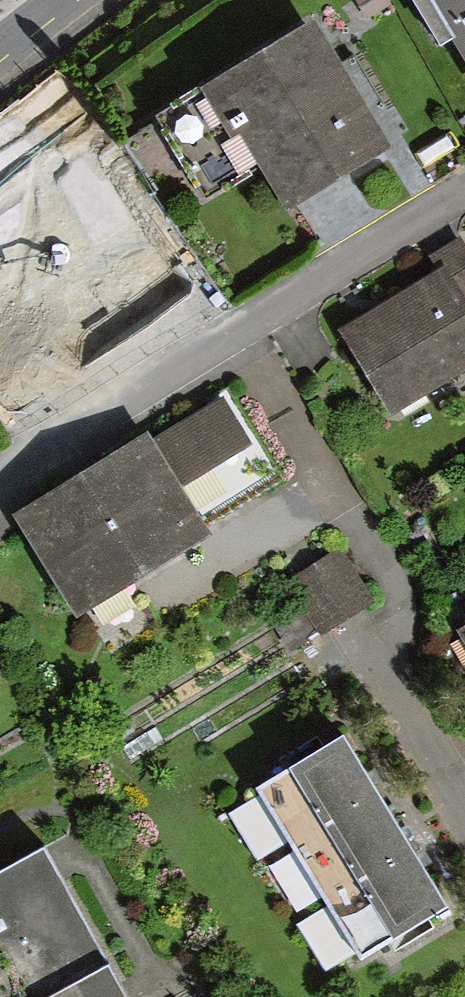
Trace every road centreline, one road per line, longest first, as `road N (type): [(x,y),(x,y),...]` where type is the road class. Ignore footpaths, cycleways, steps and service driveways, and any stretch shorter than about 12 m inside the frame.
road 1 (residential): [(0,482),(464,194)]

